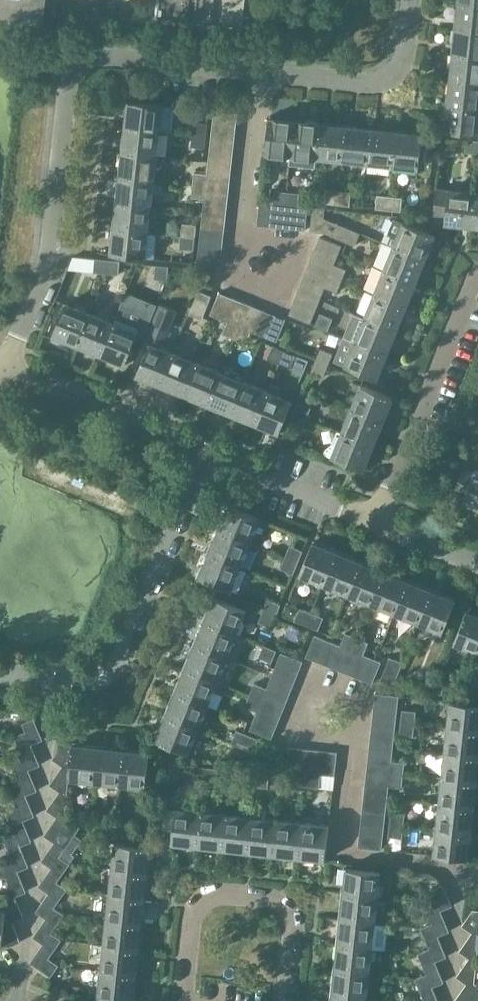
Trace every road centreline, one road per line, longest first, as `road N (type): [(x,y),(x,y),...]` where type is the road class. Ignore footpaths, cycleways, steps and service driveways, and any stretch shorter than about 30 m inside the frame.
road 1 (residential): [(10,367),(45,252),(56,107),(72,72),(114,60),(255,80)]
road 2 (residential): [(208,455),(127,653),(110,672),(86,682),(0,674)]
road 3 (residential): [(365,517),(468,280),(477,276)]
road 4 (residential): [(255,80),(240,274),(266,284),(275,258)]
road 5 (residential): [(255,80),(381,87),(406,57),(411,0)]
road 6 (residential): [(208,455),(10,367)]
road 7 (residential): [(283,1000),(288,914),(241,897),(196,909)]
road 8 (residential): [(365,517),(208,455)]
road 9 (residential): [(477,564),(365,517)]

